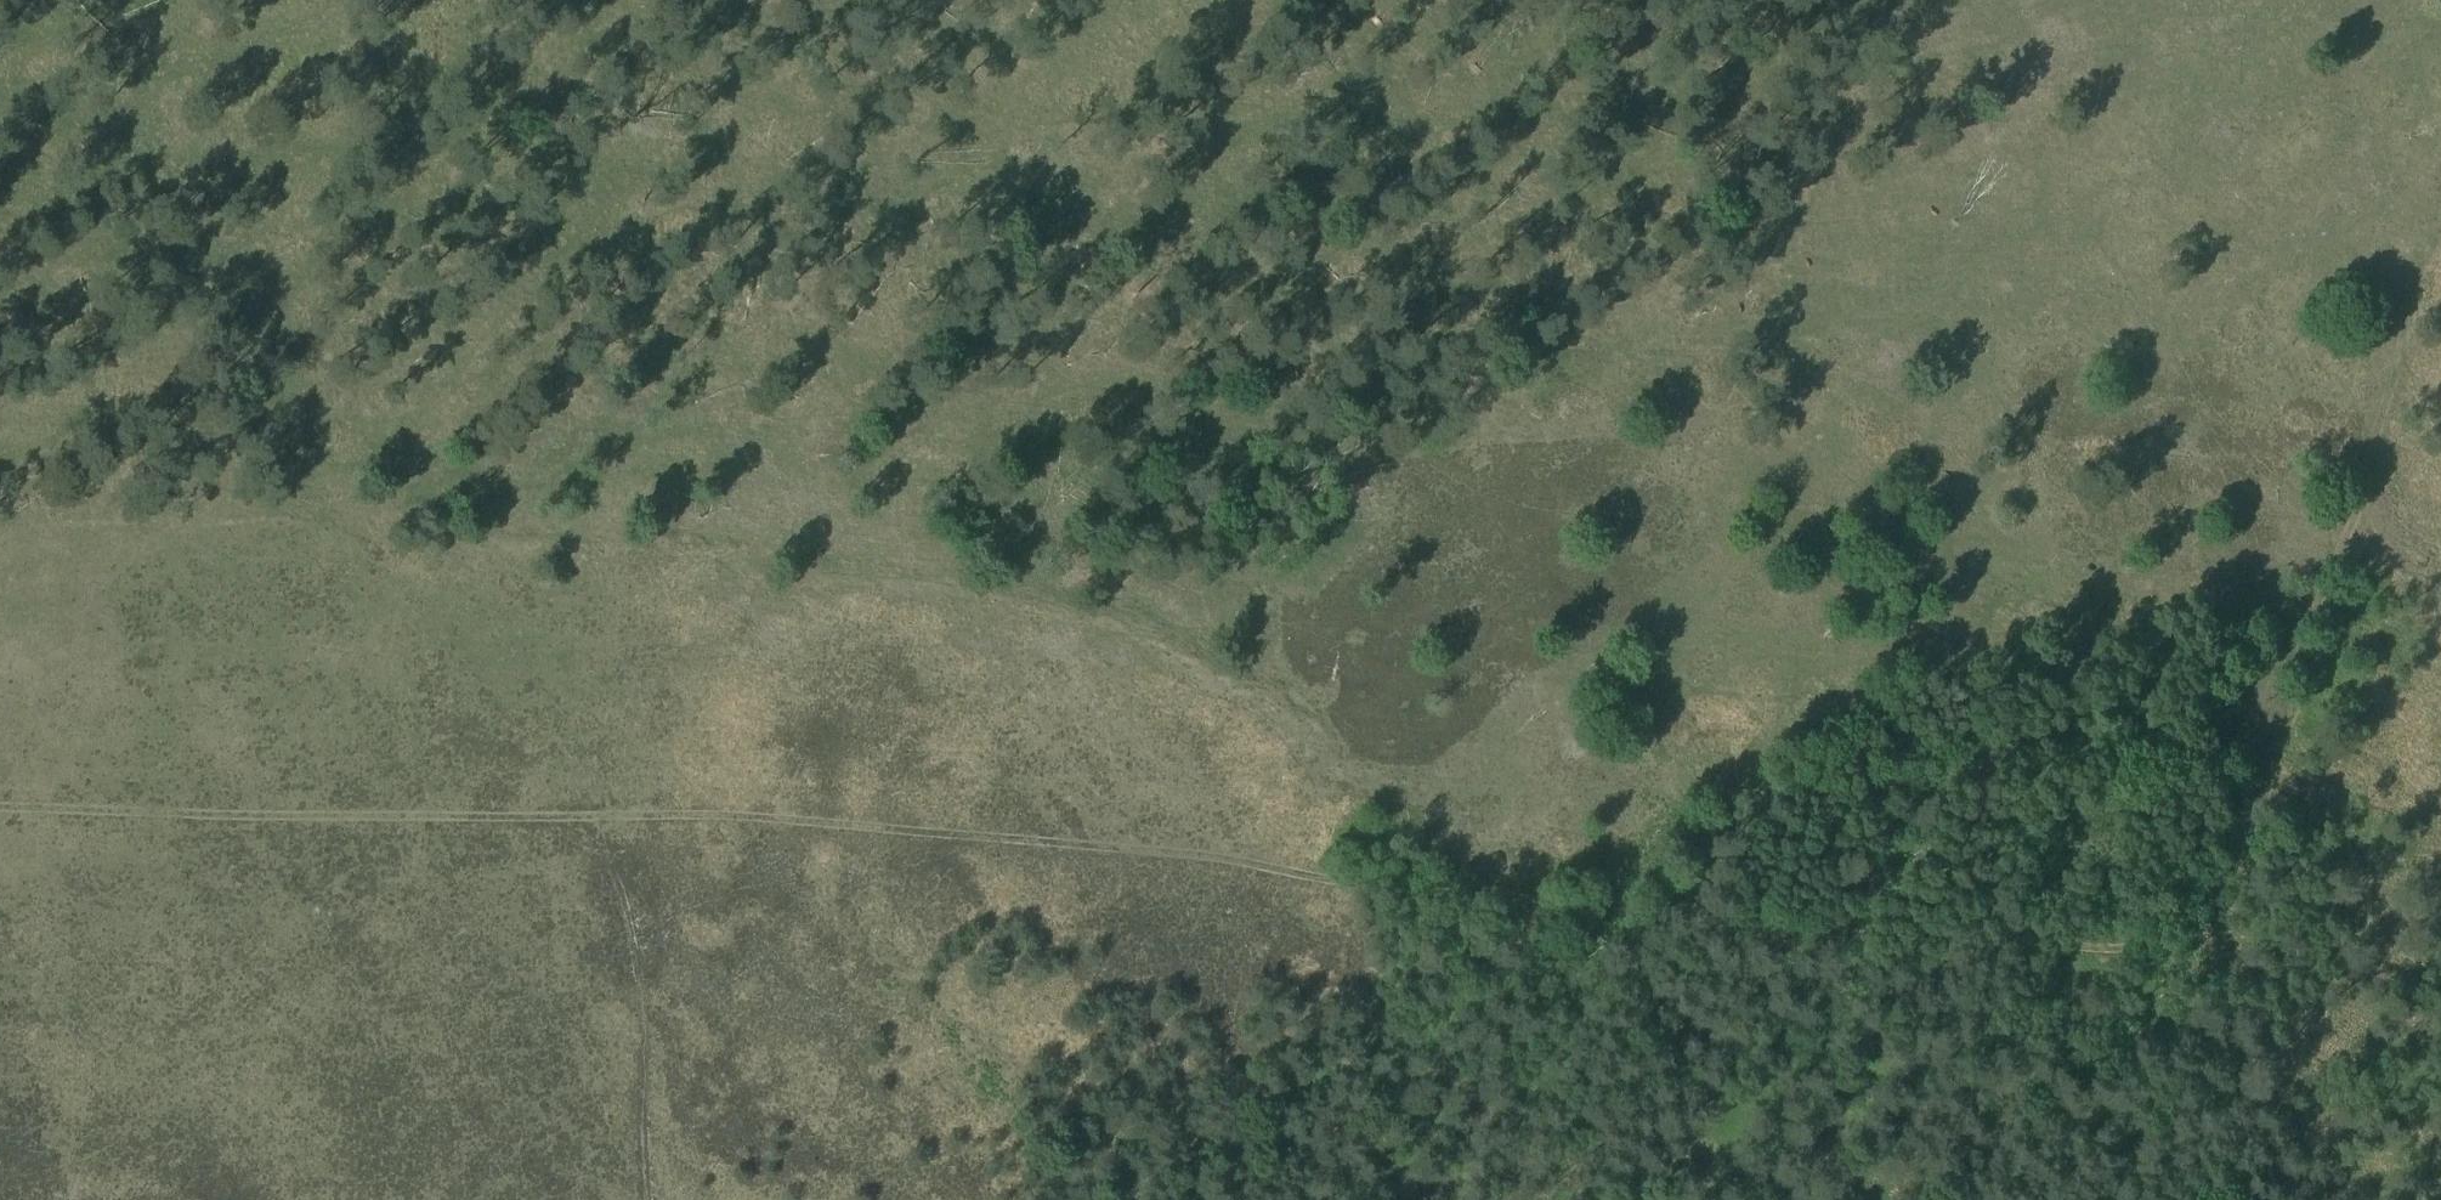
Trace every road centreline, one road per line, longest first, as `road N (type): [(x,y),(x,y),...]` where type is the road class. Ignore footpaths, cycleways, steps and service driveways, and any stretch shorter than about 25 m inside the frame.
road 1 (track): [(2440,227),(2408,289),(2393,378),(2253,825),(2216,896),(2177,932),(2142,947),(2070,948),(1419,892),(1201,856),(743,817),(0,809)]
road 2 (track): [(578,817),(616,886),(640,1000),(645,1199)]

